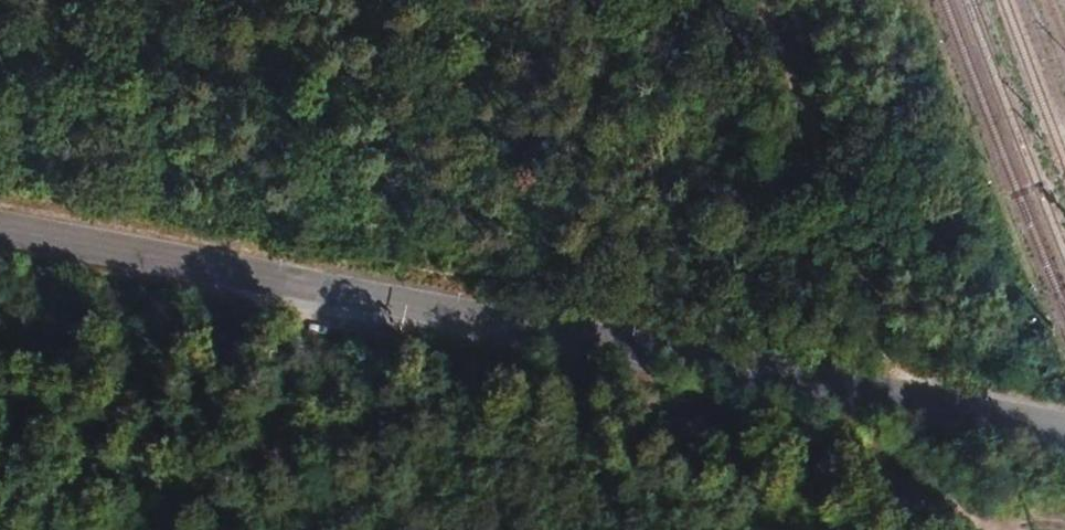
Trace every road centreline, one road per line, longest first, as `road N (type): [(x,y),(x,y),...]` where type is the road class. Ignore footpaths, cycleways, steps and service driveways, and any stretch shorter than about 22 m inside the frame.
road 1 (tertiary): [(0,246),(1064,431)]
road 2 (track): [(1001,529),(853,461),(377,332),(328,306)]

